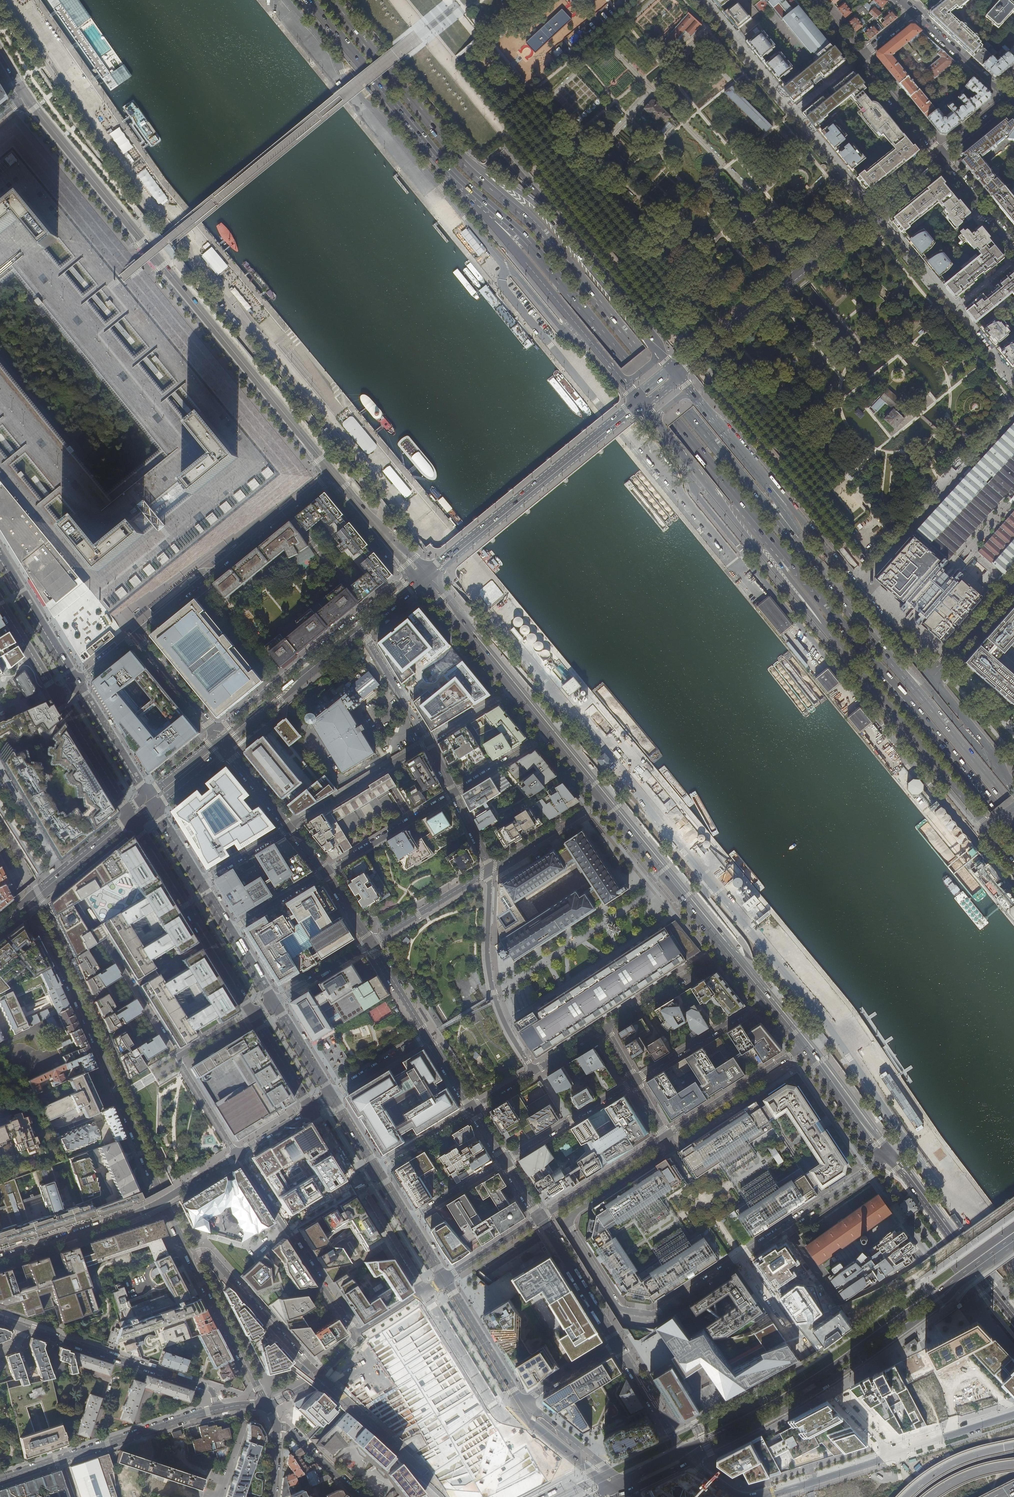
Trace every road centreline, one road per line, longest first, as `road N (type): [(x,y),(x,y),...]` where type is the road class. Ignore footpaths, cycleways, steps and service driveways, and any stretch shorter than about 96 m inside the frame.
road 1 (primary): [(796,535),(531,222),(460,160)]
road 2 (primary): [(26,95),(333,474)]
road 3 (residential): [(0,847),(191,1256)]
road 4 (primary): [(474,193),(531,245),(765,533)]
road 5 (primary): [(765,533),(1013,832)]
road 6 (residential): [(564,1220),(398,1336),(268,1406)]
road 7 (secondary): [(675,373),(940,157)]
road 8 (primary): [(963,1277),(794,1392),(682,1451)]
road 9 (primary): [(691,1460),(843,1373),(948,1297),(963,1277)]
road 10 (primary): [(659,356),(535,205),(460,160)]
road 11 (secondary): [(425,577),(640,402)]
road 12 (primary): [(816,617),(987,828)]
road 13 (residential): [(425,577),(403,581),(215,734)]
road 14 (residential): [(0,1260),(137,1213),(238,1154)]
road 15 (primary): [(654,419),(816,617)]
road 16 (residential): [(333,474),(135,635)]
road 17 (unclassified): [(932,678),(769,484)]
road 18 (residential): [(740,1256),(804,1352),(894,1454)]
road 19 (primary): [(313,0),(474,193)]
road 20 (primary): [(474,193),(476,206),(625,384)]
road 21 (residential): [(740,1256),(660,1312),(626,1312),(564,1220)]
road 22 (residential): [(191,1256),(209,1254),(319,1376),(354,1334)]
road 23 (residential): [(219,1409),(0,1480)]
road 24 (tertiary): [(130,819),(252,1014)]
road 25 (residential): [(23,1327),(207,1387),(219,1409)]
road 26 (residential): [(354,1334),(238,1154)]
road 27 (residential): [(490,870),(492,986),(534,1071)]
road 28 (primary): [(460,160),(329,0)]
road 29 (primary): [(1013,1314),(888,1155)]
road 30 (primary): [(1013,810),(886,654)]
road 31 (residential): [(238,1154),(177,1057),(252,1014)]
road 32 (primary): [(729,951),(605,799)]
road 33 (residential): [(888,1155),(740,1256)]
road 34 (residential): [(191,1256),(268,1406)]
road 35 (secondary): [(0,926),(130,819)]
road 36 (residential): [(666,1136),(805,1045)]
road 37 (primary): [(1000,772),(886,654)]
road 38 (residential): [(767,998),(635,1081)]
road 39 (residential): [(635,1081),(505,1161)]
road 40 (residential): [(455,793),(326,872)]
road 41 (residential): [(540,1217),(666,1136)]
road 42 (primary): [(886,654),(796,535)]
road 43 (tertiary): [(53,693),(130,819)]
road 44 (residential): [(617,1343),(540,1217)]
road 45 (tertiary): [(76,682),(0,557)]
road 46 (residential): [(564,1220),(674,1149),(666,1136)]
road 47 (residential): [(605,1028),(729,951)]
road 48 (tertiary): [(444,1280),(521,1403)]
road 49 (primary): [(514,689),(425,577)]
road 50 (secondary): [(252,719),(362,629)]
road 51 (residential): [(370,943),(490,870)]
road 52 (primary): [(333,474),(425,577)]
road 53 (primary): [(888,1155),(805,1045)]
road 54 (residential): [(490,870),(605,799)]
road 55 (secondary): [(894,1454),(766,1496)]
road 56 (tertiary): [(146,797),(76,682)]
road 57 (residential): [(362,629),(429,741)]
road 58 (residential): [(1010,100),(913,14)]
road 59 (tertiary): [(521,1403),(532,1425),(617,1485)]
road 60 (residential): [(215,734),(135,635)]
road 61 (residential): [(860,58),(940,157)]
road 62 (tertiary): [(617,1485),(521,1403)]
road 63 (residential): [(682,1451),(617,1343)]
road 64 (secondary): [(1013,1414),(894,1454)]
road 65 (residential): [(932,678),(1013,583)]
road 66 (primary): [(769,484),(690,390)]
road 67 (trunk): [(1013,1445),(950,1464),(904,1496)]
road 68 (residential): [(1013,252),(940,157)]

